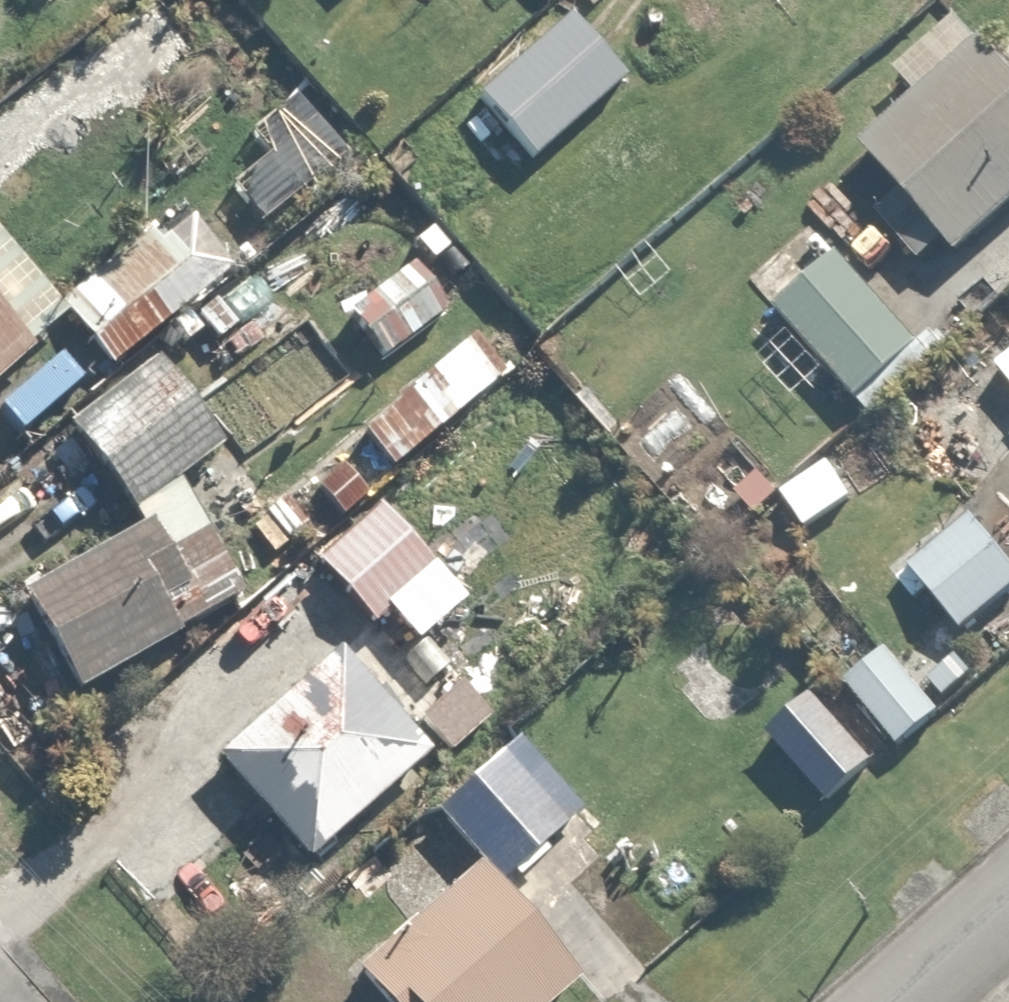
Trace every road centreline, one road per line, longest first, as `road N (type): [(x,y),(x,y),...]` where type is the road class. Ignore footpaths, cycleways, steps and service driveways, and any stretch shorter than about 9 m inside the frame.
road 1 (residential): [(897,1001),(1008,902)]

